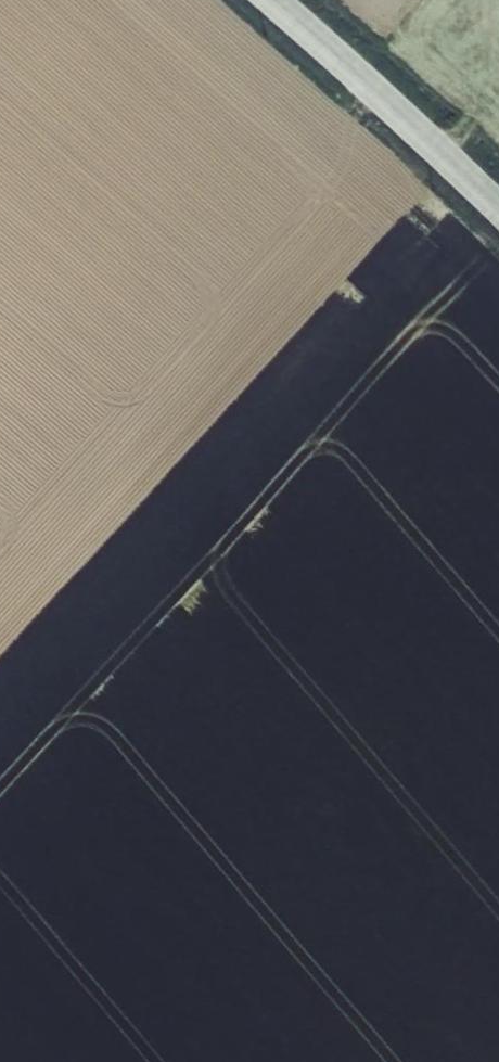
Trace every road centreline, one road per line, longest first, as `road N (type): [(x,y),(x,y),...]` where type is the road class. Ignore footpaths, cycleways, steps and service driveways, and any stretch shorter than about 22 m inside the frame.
road 1 (tertiary): [(498,218),(251,0)]

